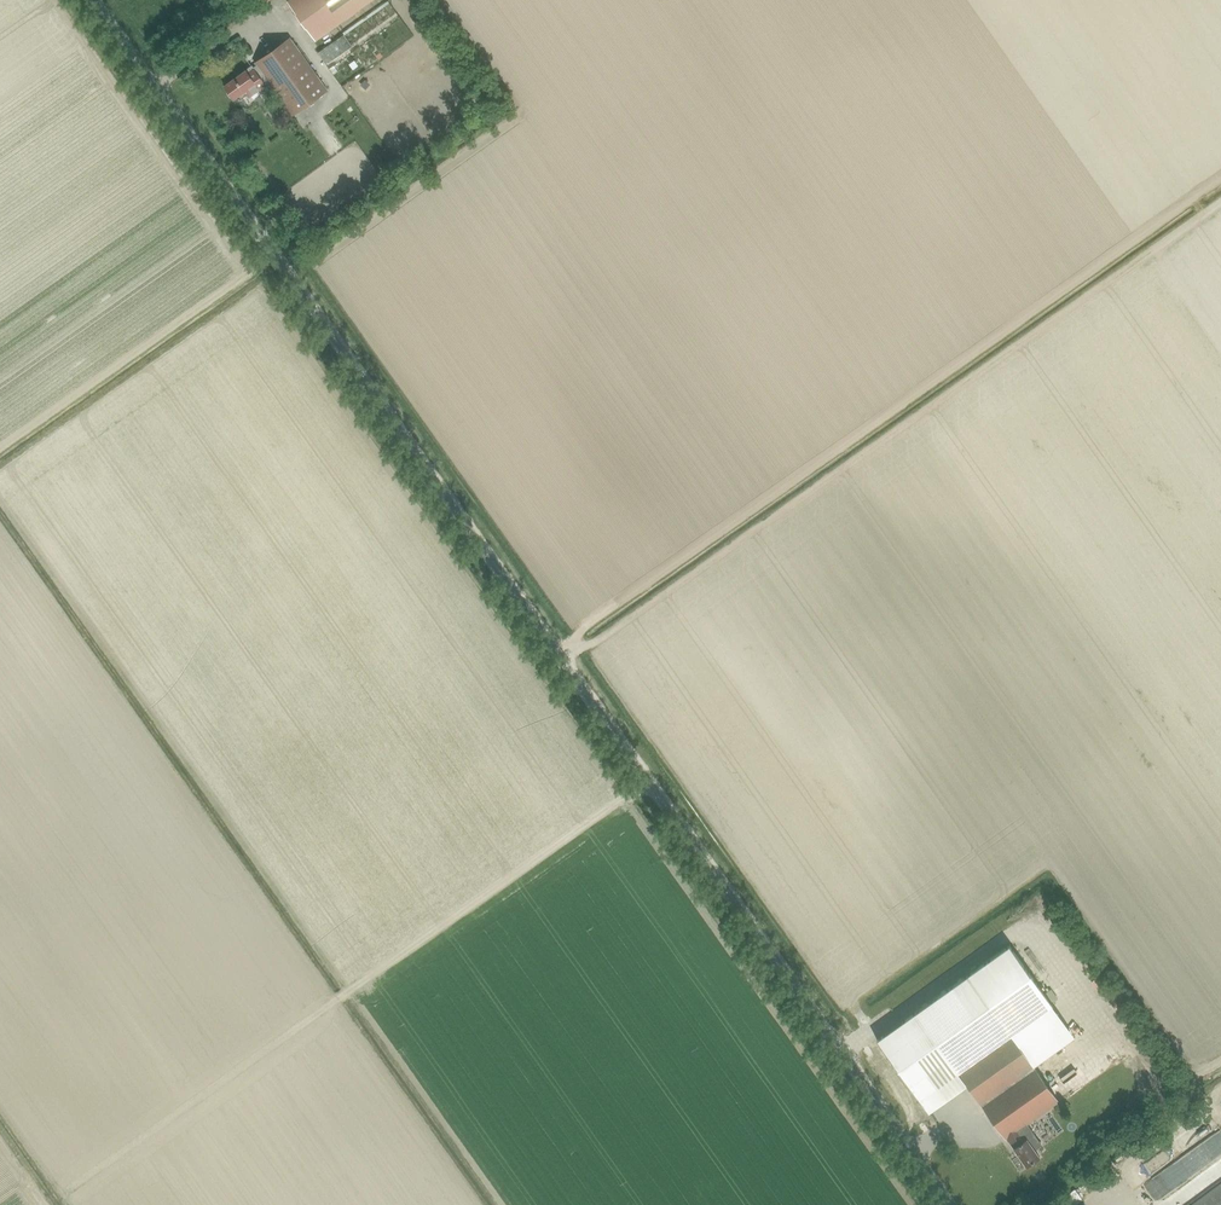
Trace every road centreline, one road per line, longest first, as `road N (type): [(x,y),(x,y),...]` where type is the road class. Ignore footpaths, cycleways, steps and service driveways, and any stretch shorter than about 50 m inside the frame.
road 1 (unclassified): [(950,1204),(93,0)]

